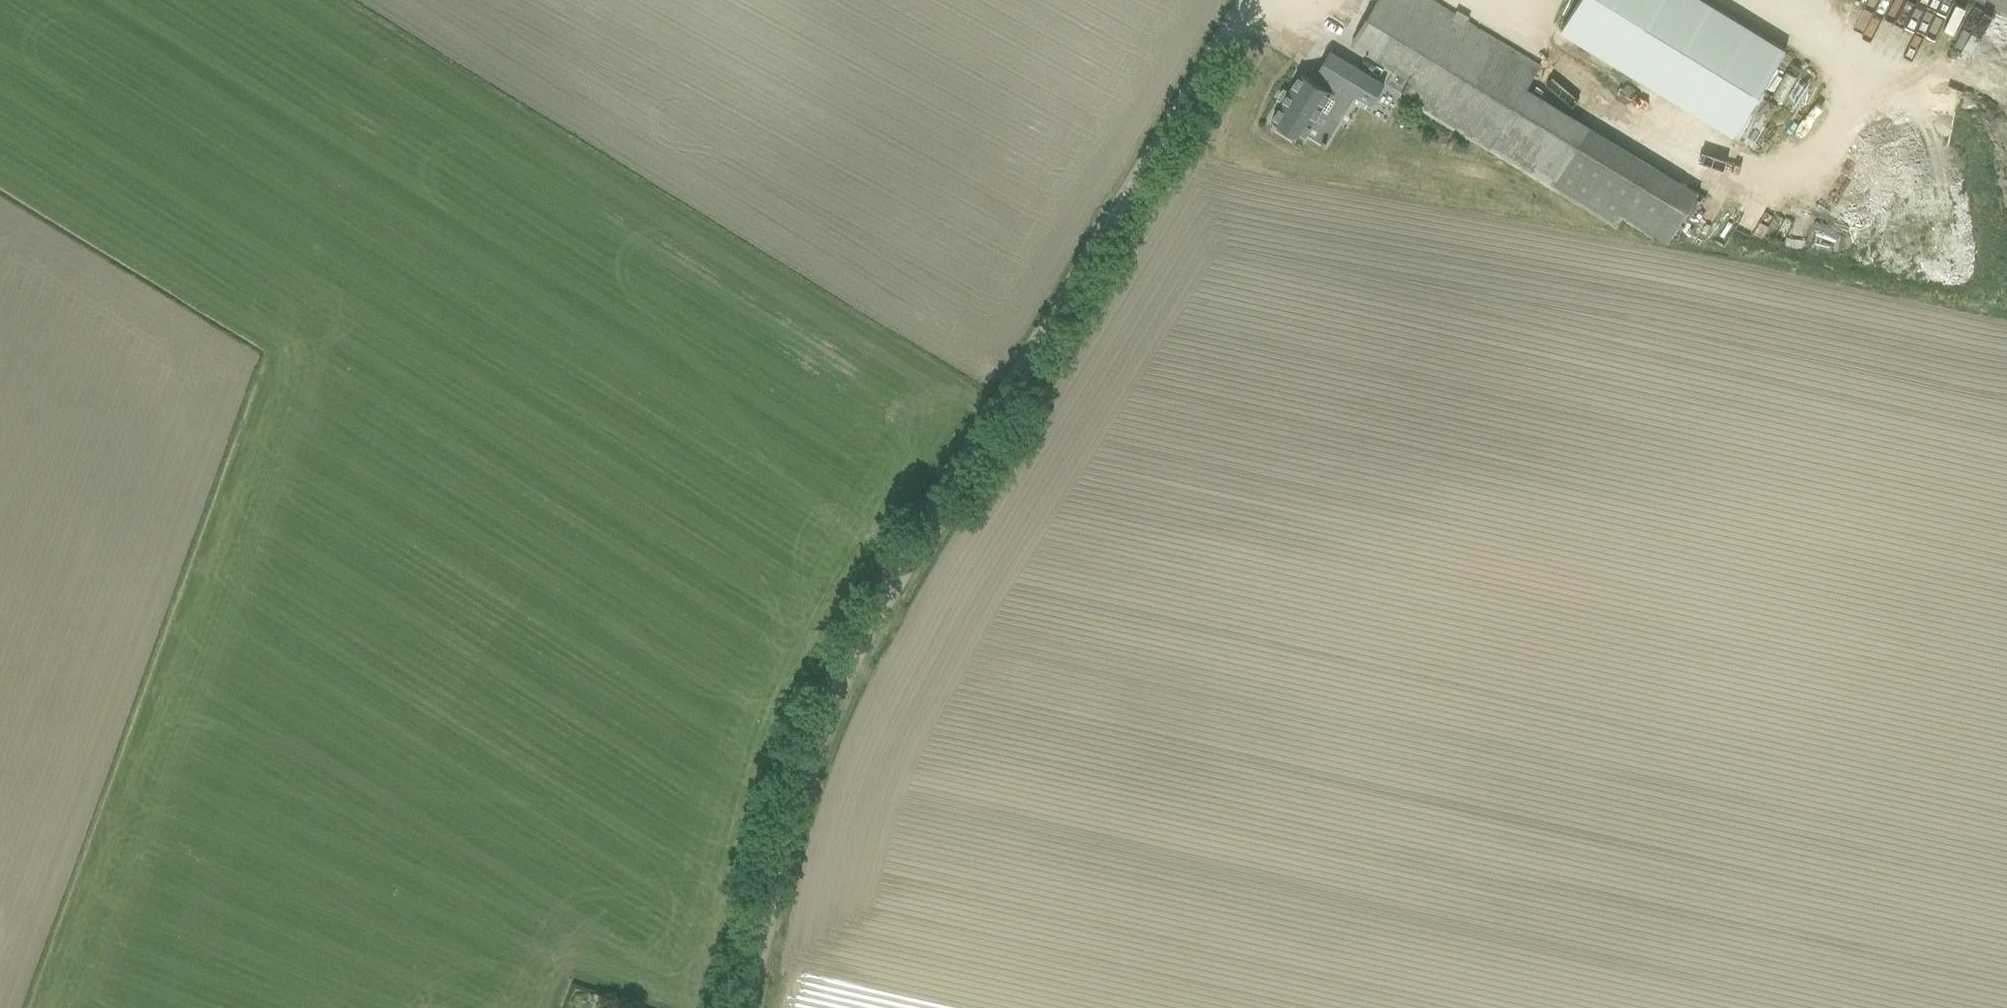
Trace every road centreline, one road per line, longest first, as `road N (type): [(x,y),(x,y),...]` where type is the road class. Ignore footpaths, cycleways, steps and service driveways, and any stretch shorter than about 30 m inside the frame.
road 1 (unclassified): [(754,1007),(823,732),(865,640),(1238,0)]

